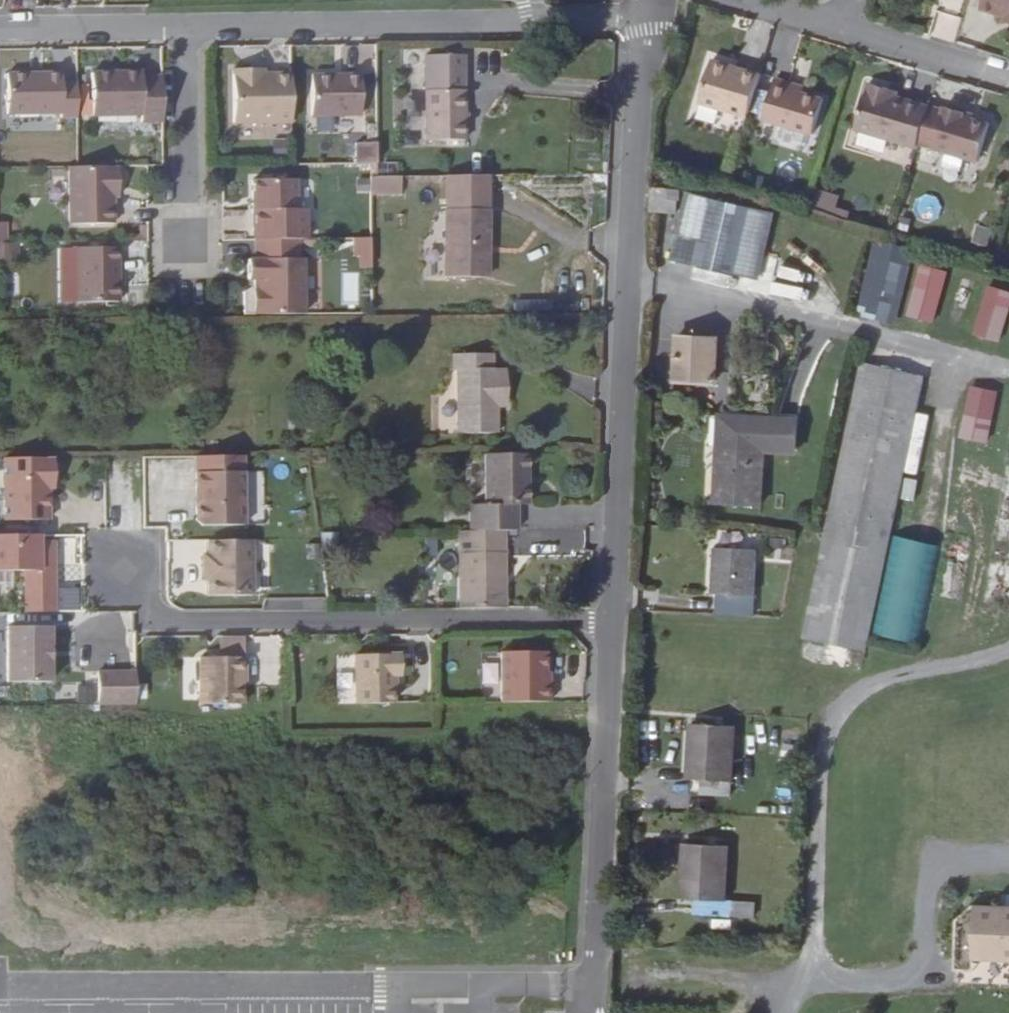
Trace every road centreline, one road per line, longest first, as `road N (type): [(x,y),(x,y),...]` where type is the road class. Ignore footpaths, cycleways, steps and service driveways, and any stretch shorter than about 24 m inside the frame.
road 1 (residential): [(649,13),(616,623)]
road 2 (residential): [(616,623),(162,622),(121,572)]
road 3 (residential): [(649,13),(191,29)]
road 4 (residential): [(616,623),(598,980)]
road 5 (residential): [(191,29),(192,250)]
road 6 (residential): [(191,29),(0,36)]
road 7 (residential): [(971,68),(840,29)]

